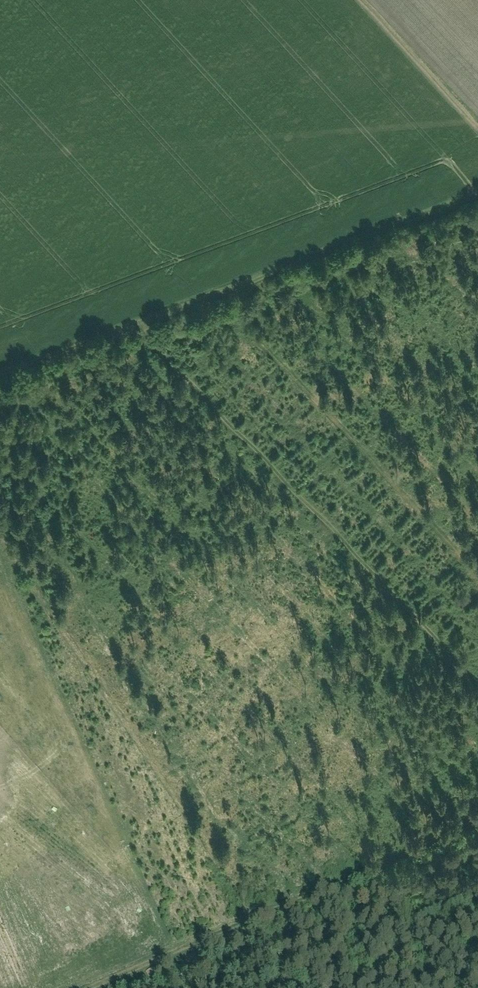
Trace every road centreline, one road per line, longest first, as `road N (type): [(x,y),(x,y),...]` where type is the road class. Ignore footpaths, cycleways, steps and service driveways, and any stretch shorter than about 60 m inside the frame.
road 1 (track): [(477,190),(0,376)]
road 2 (track): [(97,987),(477,821)]
road 3 (track): [(240,286),(477,575)]
road 4 (track): [(363,0),(477,123)]

